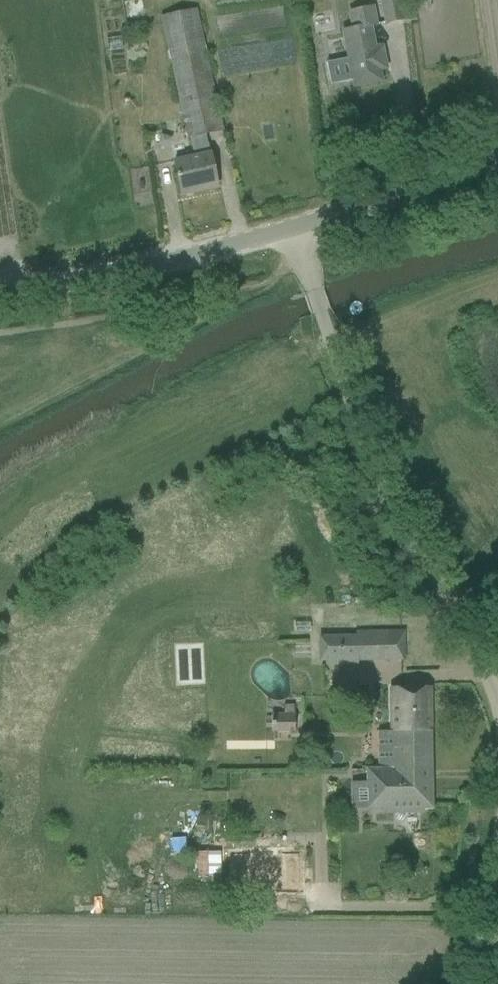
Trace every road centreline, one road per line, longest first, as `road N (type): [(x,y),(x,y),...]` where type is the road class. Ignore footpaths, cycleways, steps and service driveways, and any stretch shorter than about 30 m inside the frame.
road 1 (unclassified): [(497,707),(392,493),(327,336),(295,231)]
road 2 (tertiary): [(0,287),(62,282),(295,231)]
road 3 (track): [(52,388),(209,317),(279,271),(304,266)]
road 4 (tertiary): [(295,231),(497,164)]
road 5 (track): [(0,423),(52,388),(62,282)]
road 6 (unclassified): [(463,983),(497,836)]

